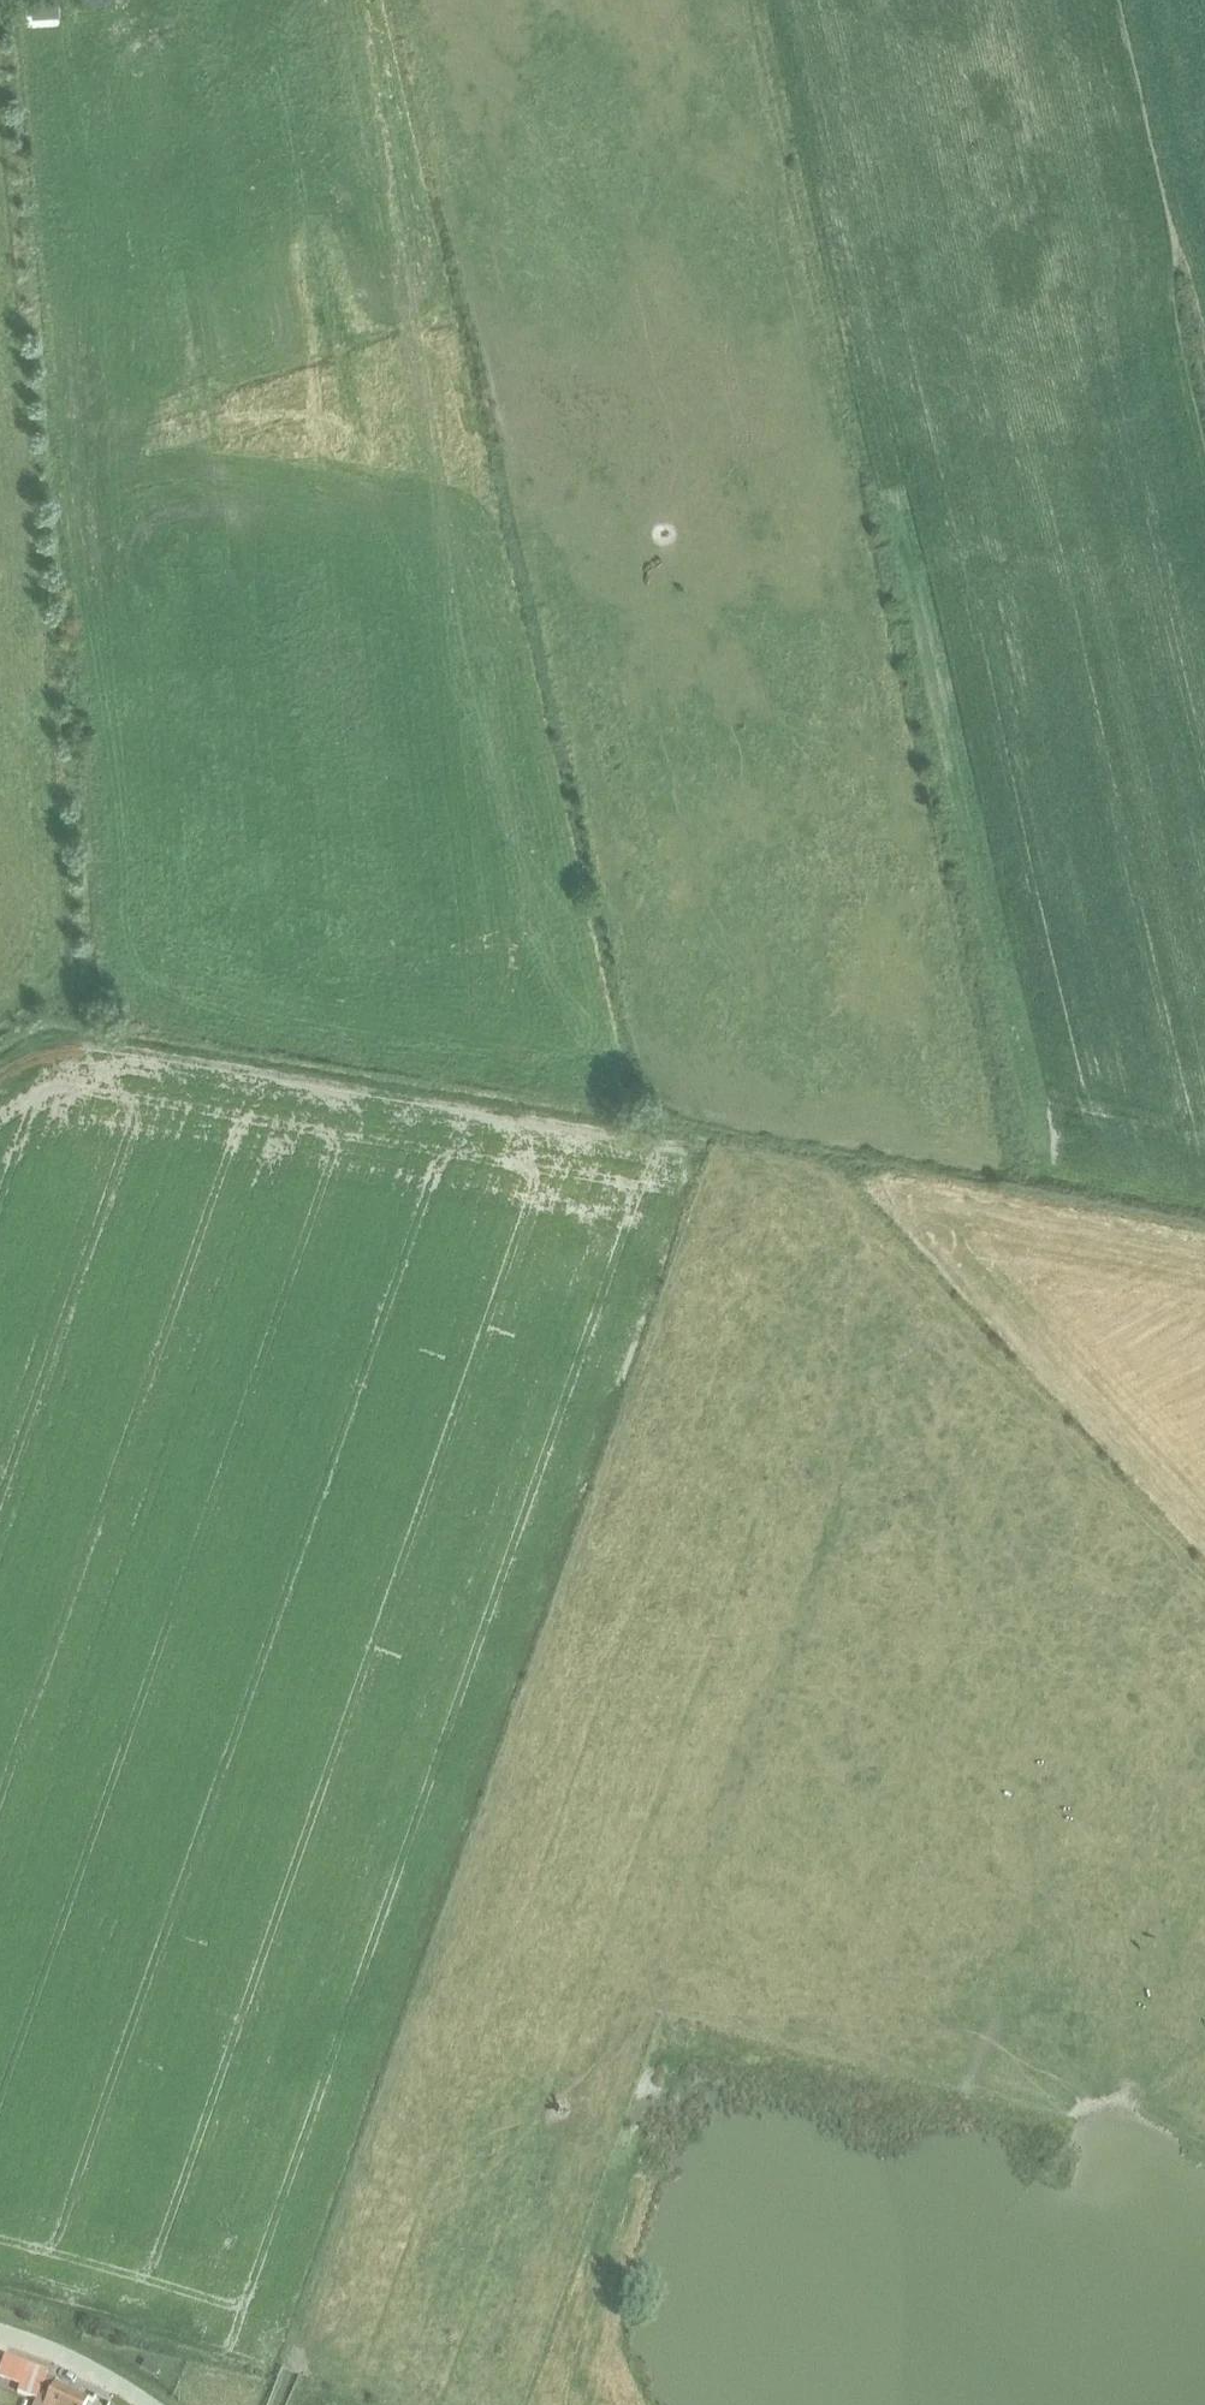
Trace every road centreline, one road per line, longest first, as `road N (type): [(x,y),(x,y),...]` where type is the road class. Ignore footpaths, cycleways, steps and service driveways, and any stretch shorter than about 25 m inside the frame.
road 1 (unclassified): [(0,2336),(52,2352),(149,2404)]

